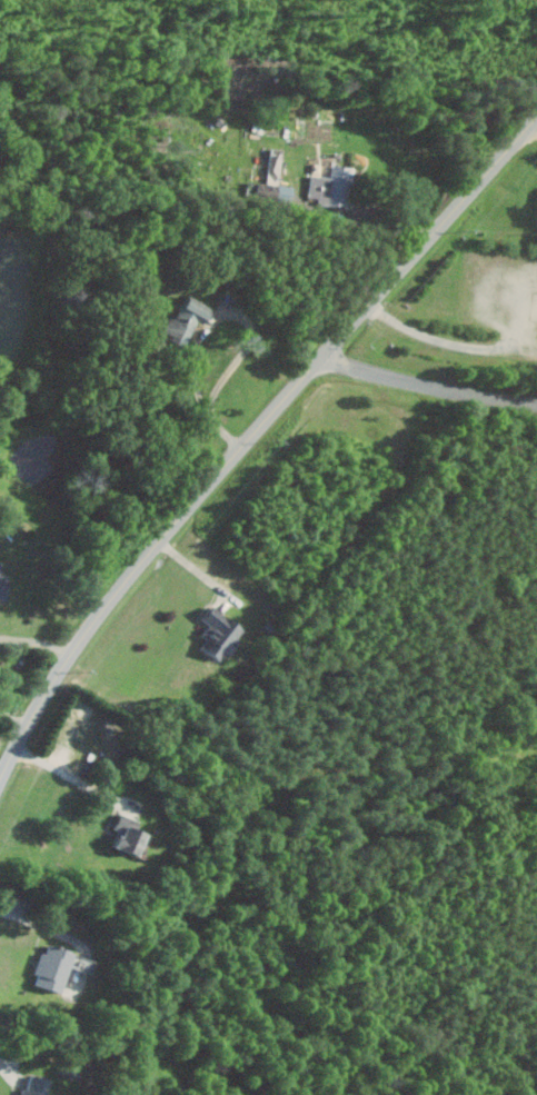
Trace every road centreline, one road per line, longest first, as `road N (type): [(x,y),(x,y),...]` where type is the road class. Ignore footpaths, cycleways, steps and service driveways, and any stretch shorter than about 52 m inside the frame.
road 1 (tertiary): [(0,785),(72,657),(138,569),(536,118)]
road 2 (residential): [(324,358),(448,390),(536,403)]

